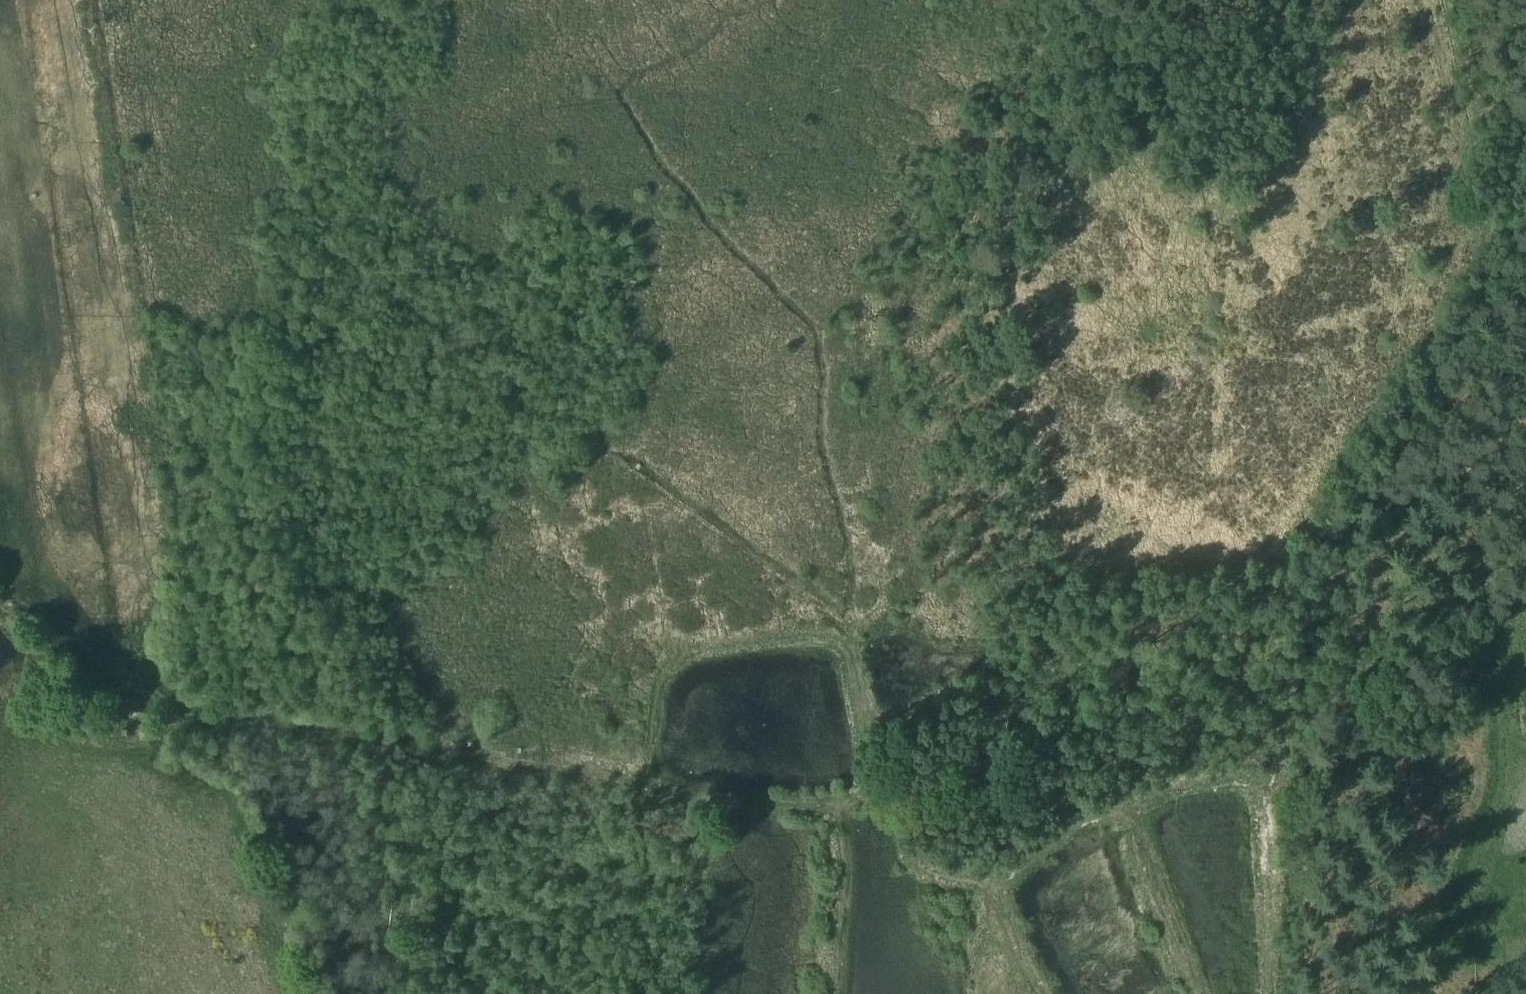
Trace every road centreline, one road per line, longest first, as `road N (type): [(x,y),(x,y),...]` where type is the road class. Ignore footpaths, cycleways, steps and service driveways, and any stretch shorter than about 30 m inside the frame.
road 1 (track): [(1525,343),(1484,441),(1475,515),(1487,584)]

